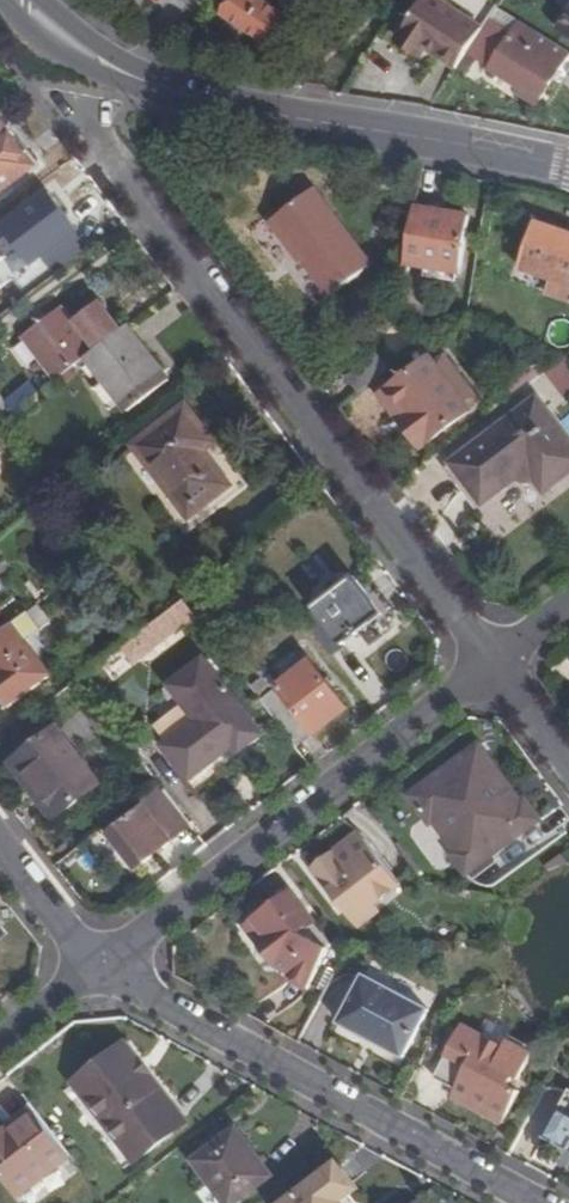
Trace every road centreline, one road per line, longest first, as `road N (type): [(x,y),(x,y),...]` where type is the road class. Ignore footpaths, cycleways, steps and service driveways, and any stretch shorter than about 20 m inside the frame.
road 1 (residential): [(492,662),(110,157),(97,130),(100,95)]
road 2 (residential): [(100,969),(492,662)]
road 3 (residential): [(100,969),(536,1202)]
road 4 (tertiary): [(258,115),(568,172)]
road 5 (tertiary): [(1,0),(82,66),(139,92),(258,115)]
road 6 (tertiary): [(258,115),(175,91),(111,60),(26,0)]
road 7 (residential): [(0,840),(100,969)]
road 8 (residential): [(492,662),(568,763)]
road 9 (residential): [(0,1046),(100,969)]

